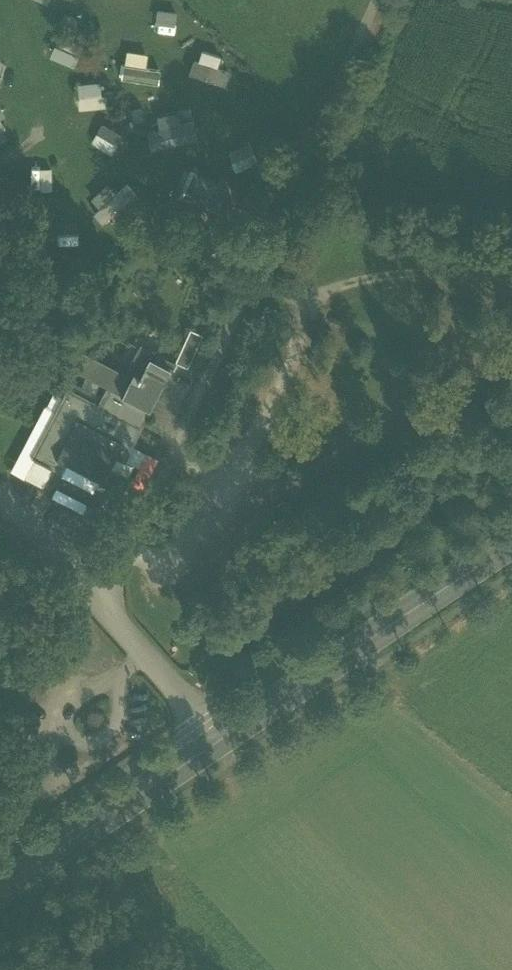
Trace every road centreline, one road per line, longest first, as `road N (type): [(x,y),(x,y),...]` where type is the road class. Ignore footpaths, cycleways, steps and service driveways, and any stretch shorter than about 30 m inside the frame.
road 1 (track): [(251,278),(98,605)]
road 2 (secondary): [(511,543),(215,743)]
road 3 (track): [(377,0),(251,278)]
road 4 (secondary): [(215,743),(0,889)]
road 5 (unclassified): [(98,605),(215,743)]
road 6 (unclassified): [(98,605),(0,494)]

